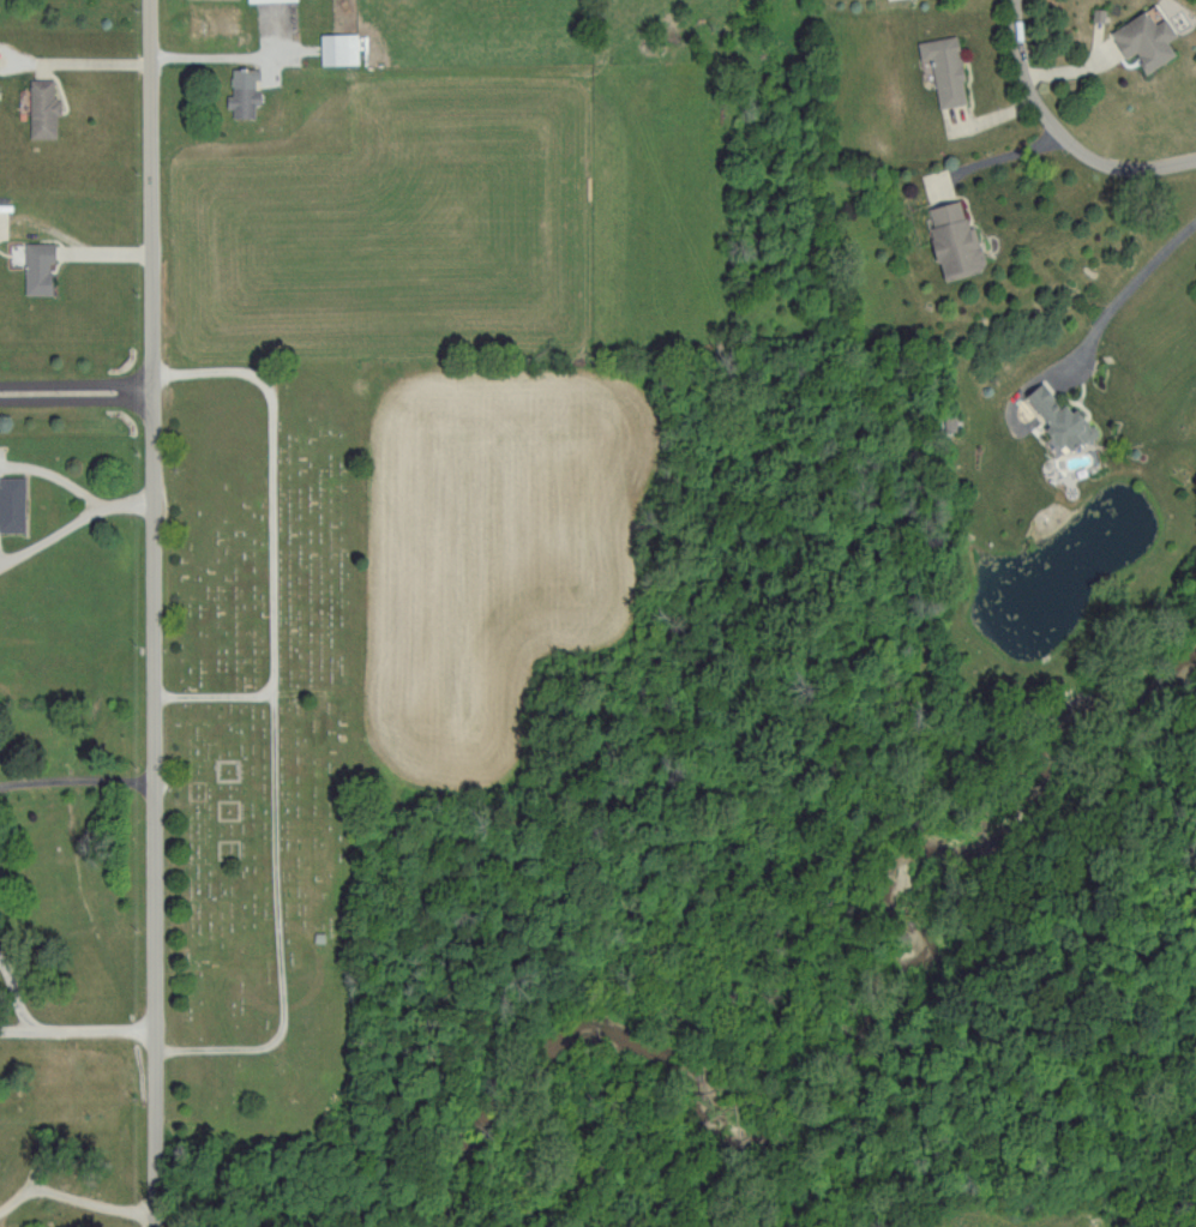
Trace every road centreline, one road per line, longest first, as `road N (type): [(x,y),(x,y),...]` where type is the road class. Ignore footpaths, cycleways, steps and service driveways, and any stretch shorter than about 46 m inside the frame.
road 1 (tertiary): [(155,1226),(147,0)]
road 2 (residential): [(1017,0),(1027,72),(1069,142),(1100,167),(1125,173),(1195,161)]
road 3 (residential): [(149,386),(0,390)]

